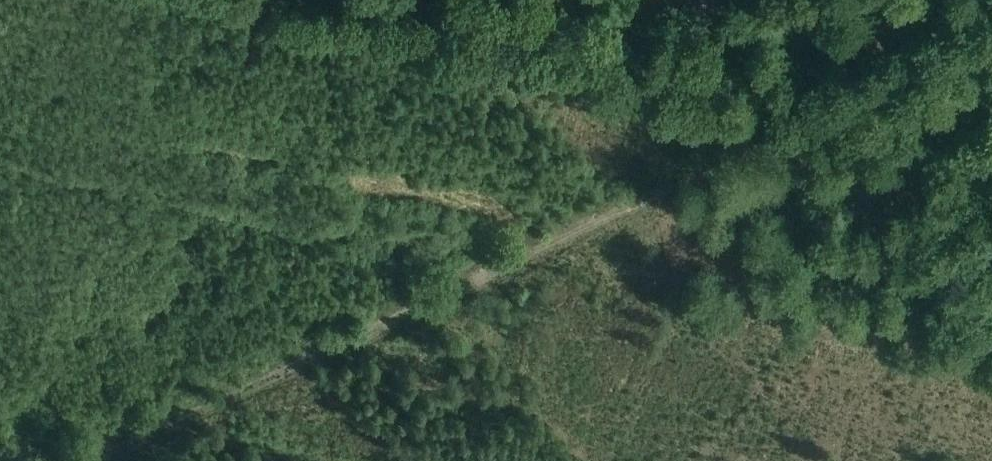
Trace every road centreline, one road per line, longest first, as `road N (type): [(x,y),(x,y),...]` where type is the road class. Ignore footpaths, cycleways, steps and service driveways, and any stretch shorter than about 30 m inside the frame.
road 1 (track): [(104,460),(991,29)]
road 2 (track): [(270,0),(771,114),(811,116)]

